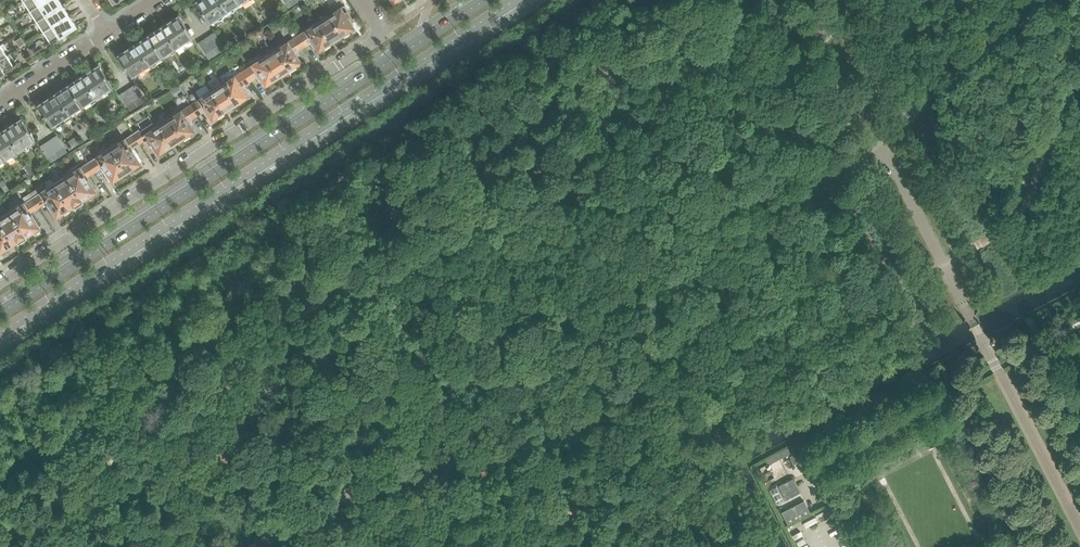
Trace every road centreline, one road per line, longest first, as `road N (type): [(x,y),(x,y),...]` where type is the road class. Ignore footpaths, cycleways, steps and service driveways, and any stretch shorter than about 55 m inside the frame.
road 1 (unclassified): [(257,546),(345,496),(552,426),(617,386),(1035,0)]
road 2 (primary): [(0,339),(525,0)]
road 3 (primary): [(478,0),(0,309)]
road 4 (residential): [(385,32),(0,284)]
road 5 (residential): [(0,103),(105,34)]

